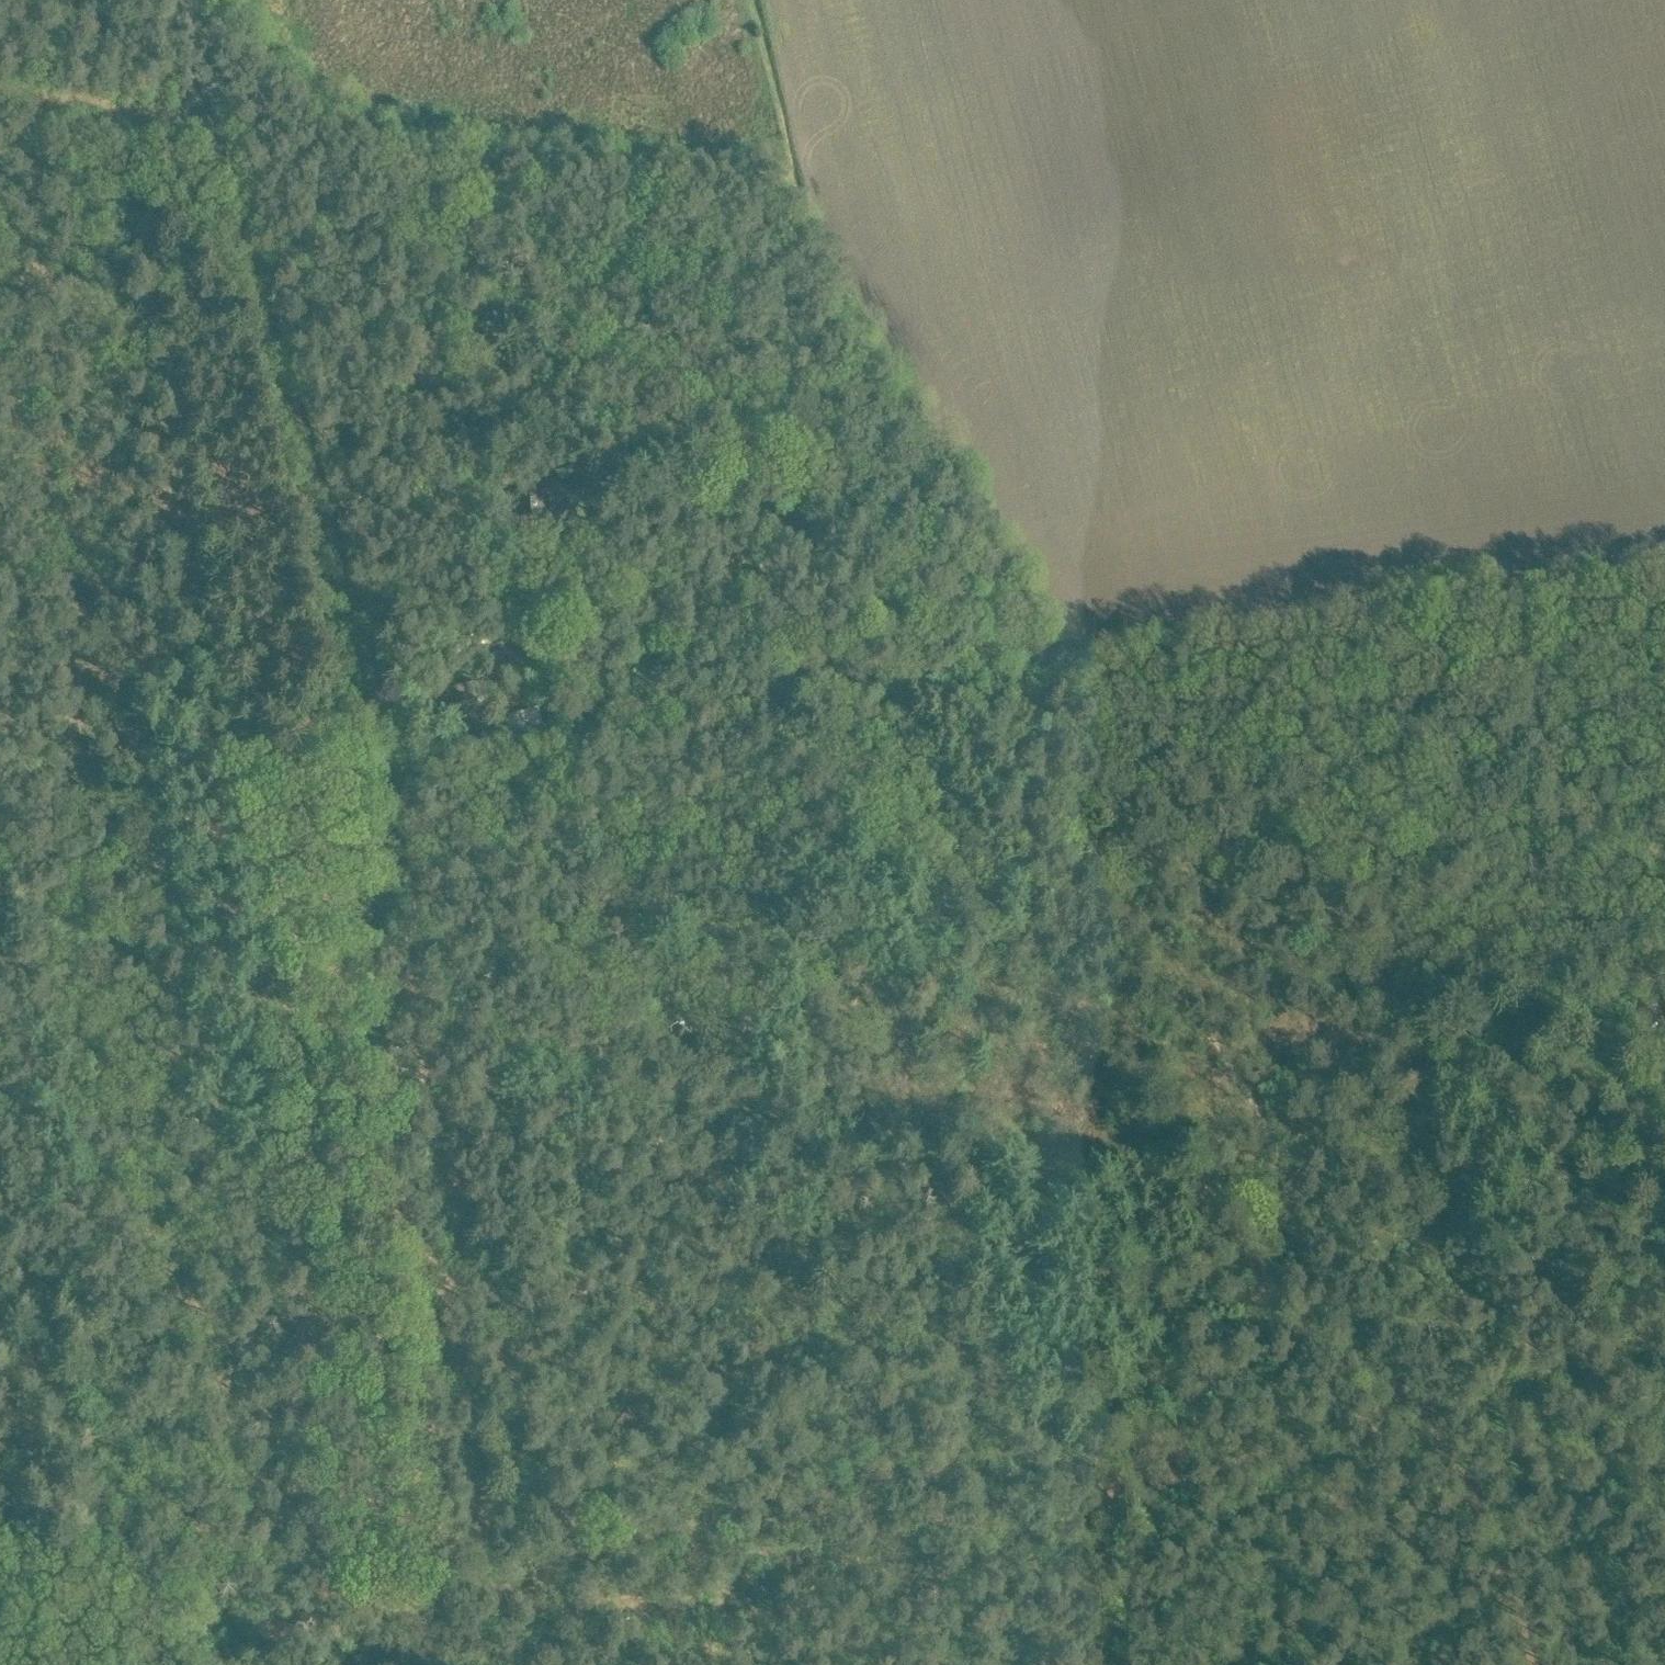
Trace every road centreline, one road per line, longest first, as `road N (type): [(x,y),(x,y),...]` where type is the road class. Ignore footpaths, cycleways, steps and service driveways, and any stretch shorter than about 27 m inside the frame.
road 1 (track): [(1664,1301),(1411,1396),(1225,1046),(1066,804),(977,693),(969,657),(978,589),(969,577),(908,551),(205,0)]
road 2 (track): [(186,0),(399,803),(484,1584)]

